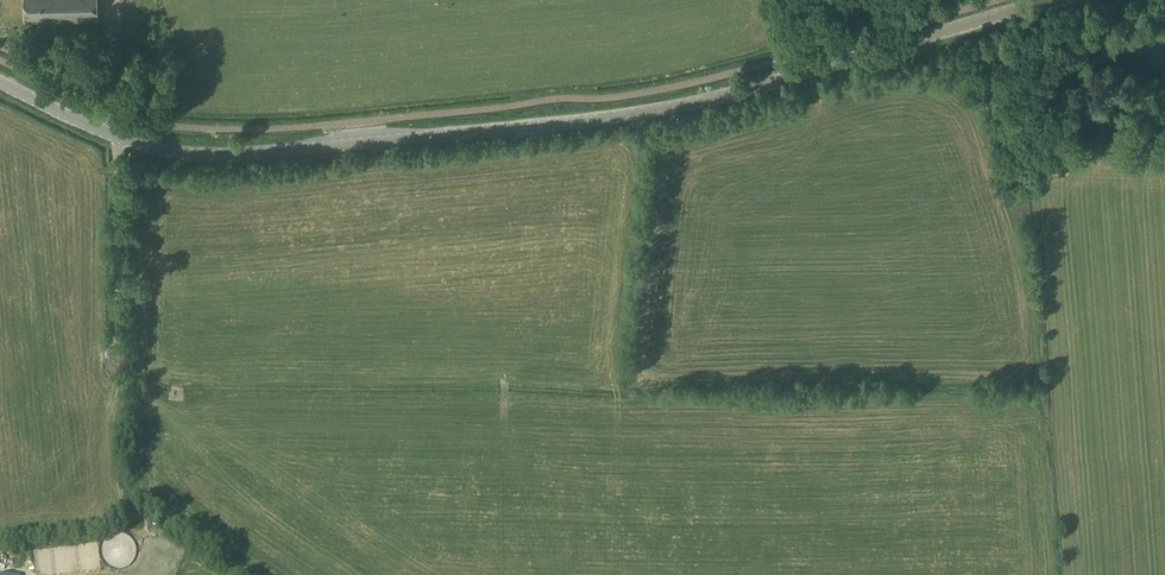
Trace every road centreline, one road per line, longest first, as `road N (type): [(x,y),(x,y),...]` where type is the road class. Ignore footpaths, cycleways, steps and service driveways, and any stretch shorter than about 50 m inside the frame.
road 1 (tertiary): [(0,83),(123,139),(171,151),(244,154),(646,119),(1064,0)]

